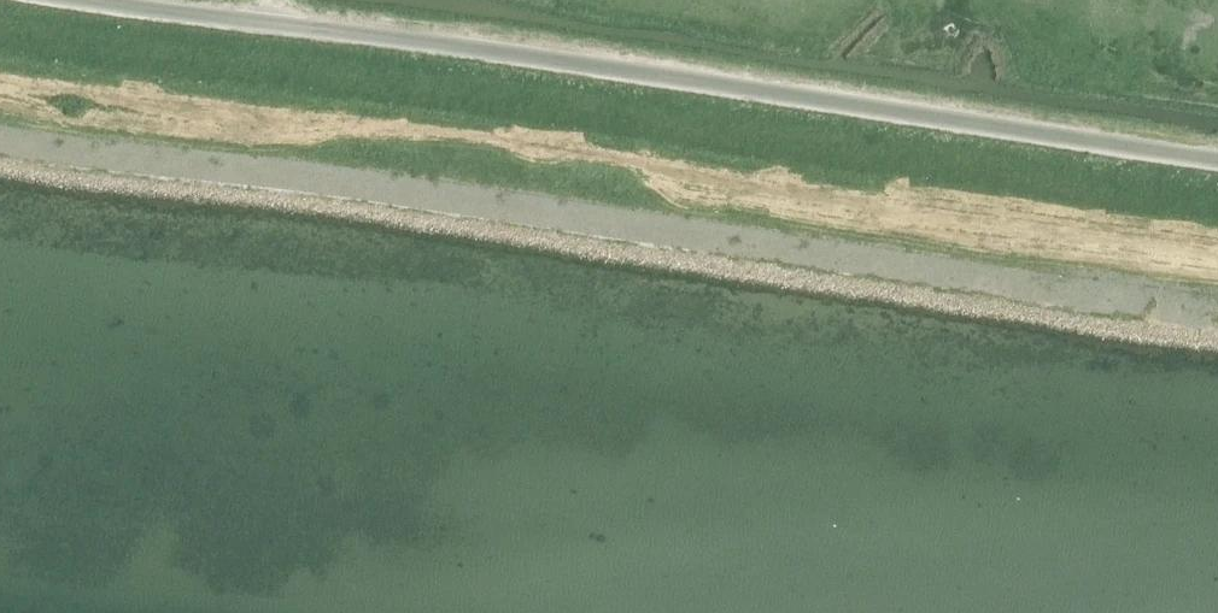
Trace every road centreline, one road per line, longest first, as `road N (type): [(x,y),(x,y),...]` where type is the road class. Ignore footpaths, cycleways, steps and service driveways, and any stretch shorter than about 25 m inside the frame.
road 1 (track): [(0,68),(1217,239)]
road 2 (unclassified): [(1217,160),(560,62),(65,0)]

